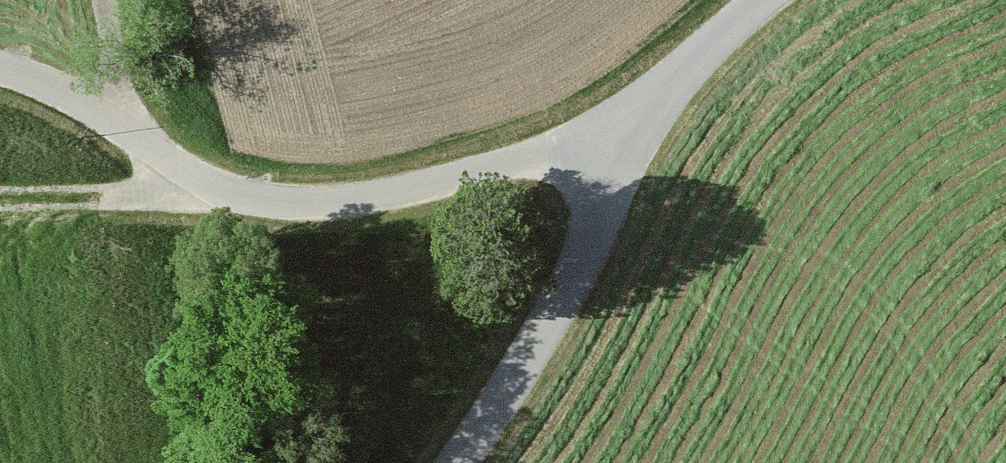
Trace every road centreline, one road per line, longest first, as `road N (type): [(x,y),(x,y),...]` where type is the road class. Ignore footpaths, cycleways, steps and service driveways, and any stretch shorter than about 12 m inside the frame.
road 1 (unclassified): [(0,75),(37,83),(252,200),(364,198),(540,154),(665,97)]
road 2 (tertiary): [(456,462),(551,316),(665,97)]
road 3 (track): [(252,200),(0,197)]
road 4 (tertiary): [(764,0),(665,97)]

